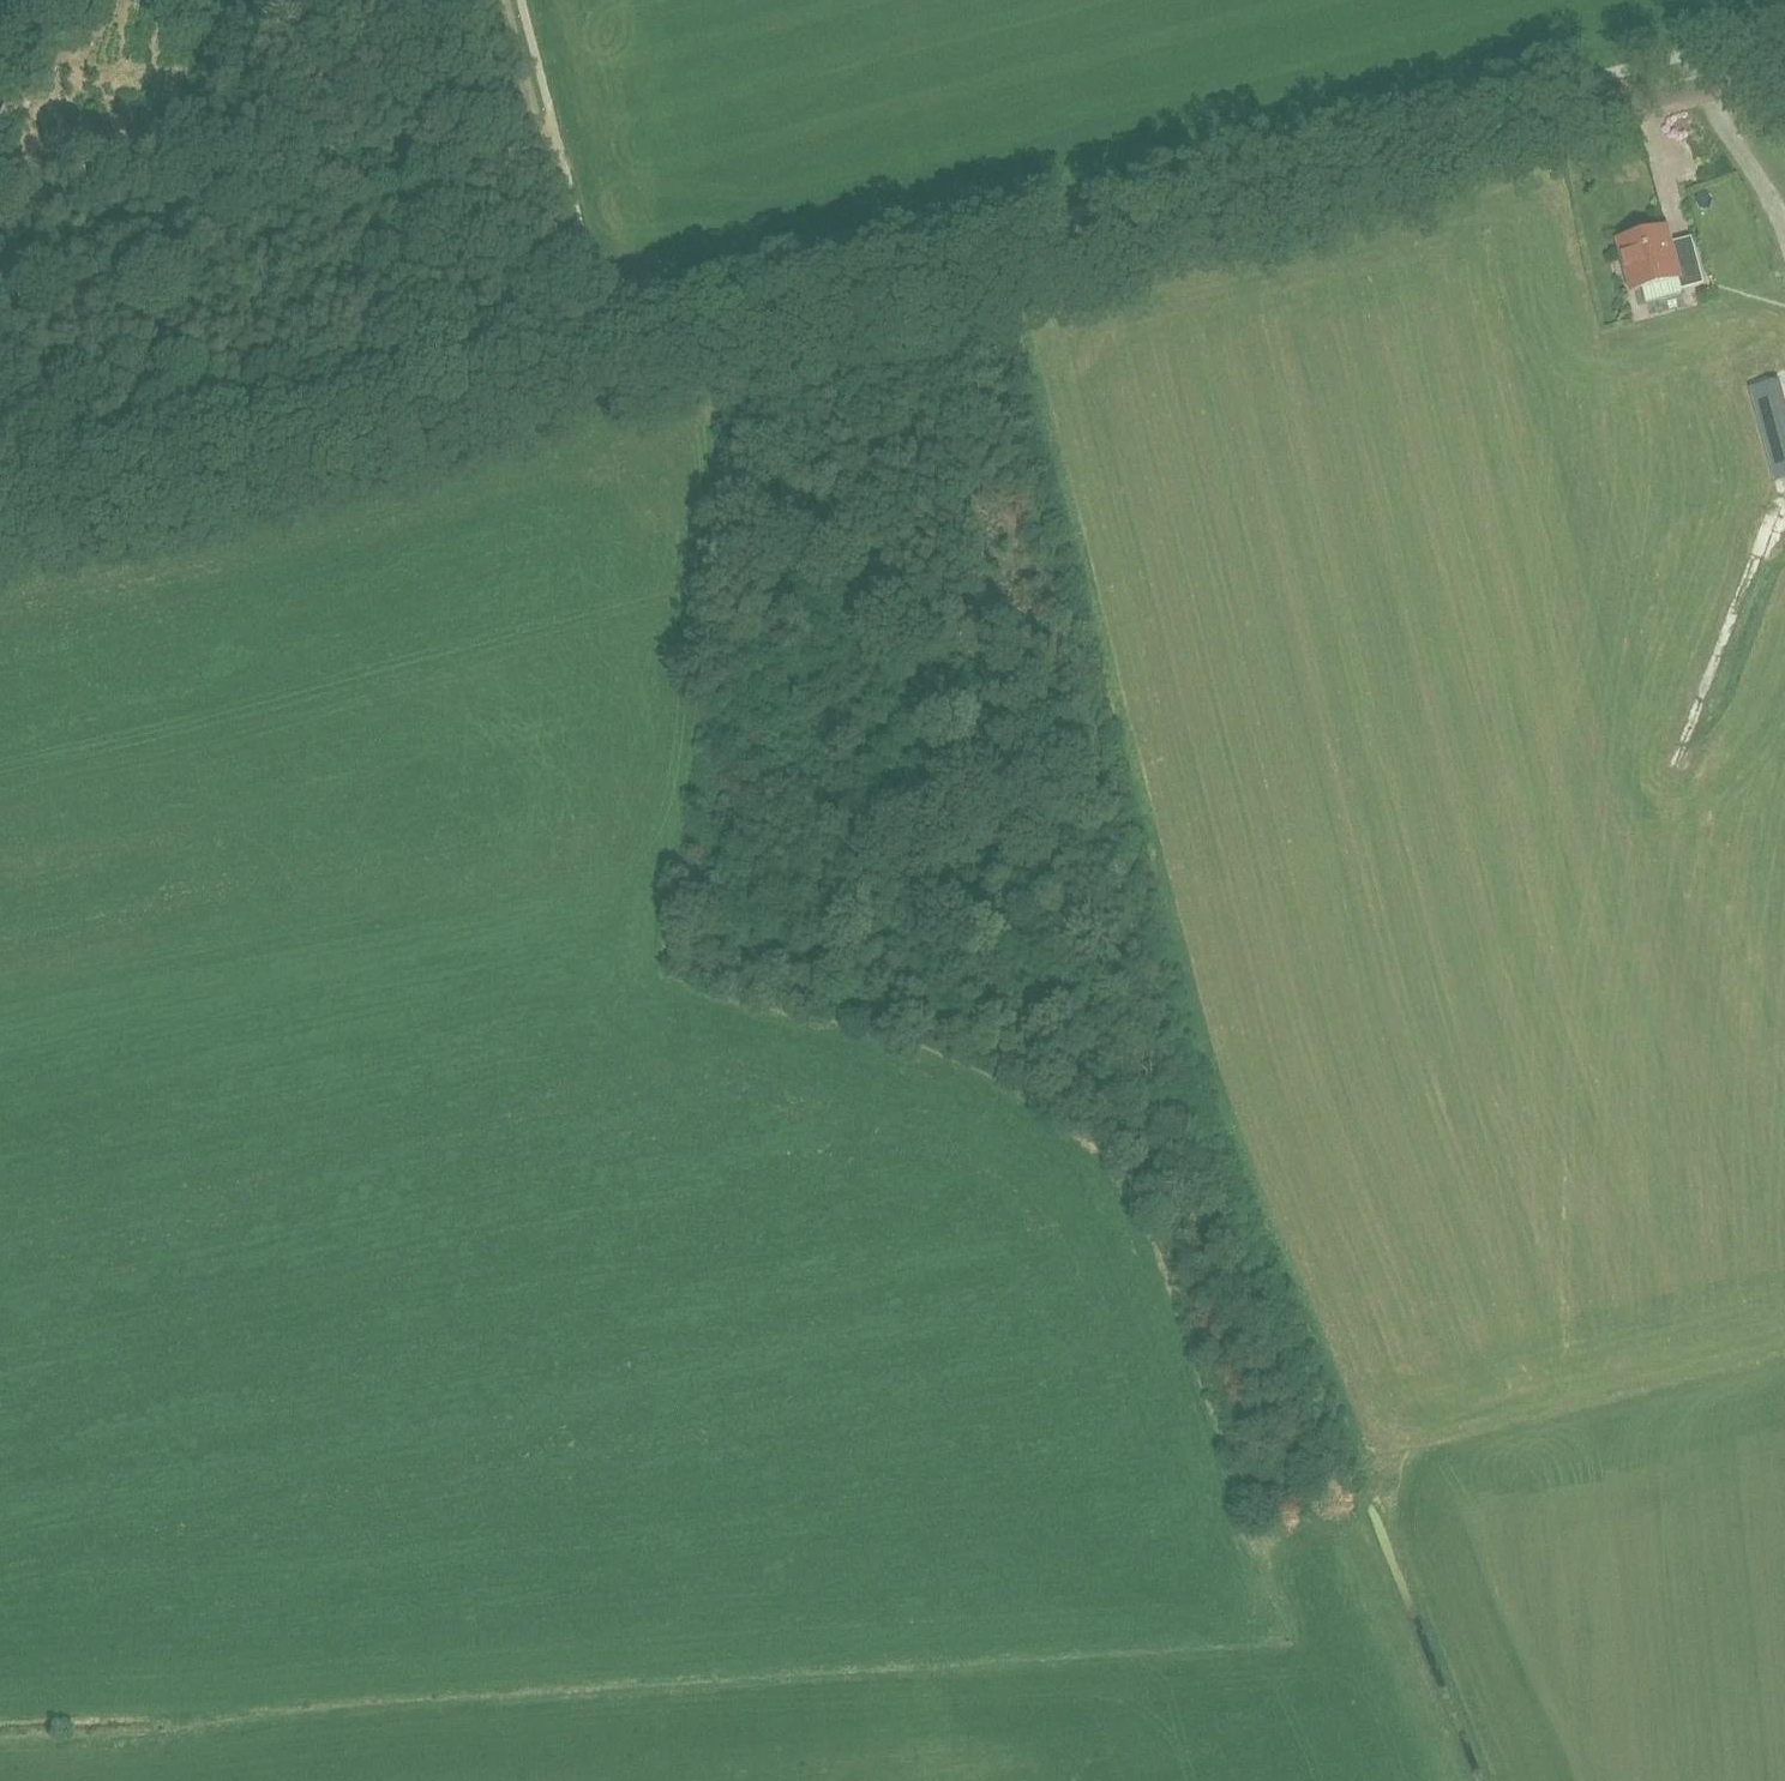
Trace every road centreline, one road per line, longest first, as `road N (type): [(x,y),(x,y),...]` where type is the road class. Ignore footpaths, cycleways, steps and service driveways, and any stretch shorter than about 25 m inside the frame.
road 1 (tertiary): [(0,528),(1784,57)]

